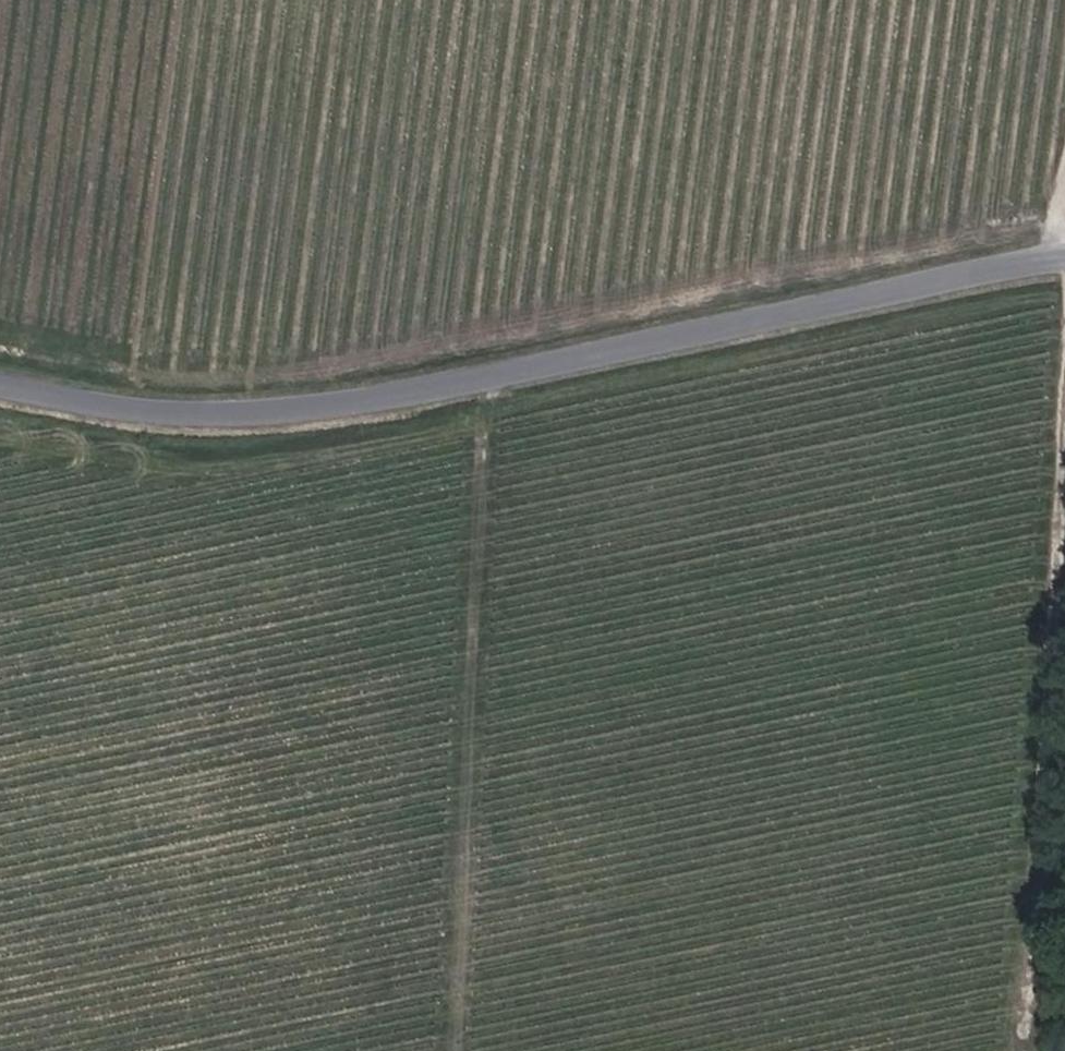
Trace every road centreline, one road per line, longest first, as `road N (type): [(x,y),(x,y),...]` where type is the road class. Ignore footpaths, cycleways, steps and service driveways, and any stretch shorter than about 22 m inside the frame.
road 1 (unclassified): [(0,388),(196,422),(331,410),(1064,255)]

